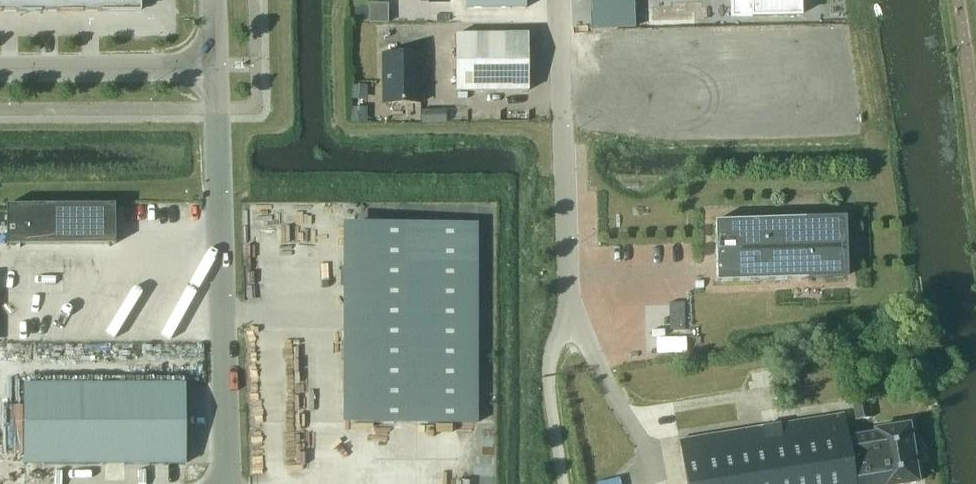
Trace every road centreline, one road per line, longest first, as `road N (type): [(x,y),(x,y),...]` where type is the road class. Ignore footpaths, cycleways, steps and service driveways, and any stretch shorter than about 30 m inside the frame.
road 1 (residential): [(558,0),(568,317),(551,351),(548,379),(563,483)]
road 2 (unclassified): [(228,483),(215,68)]
road 3 (unclassified): [(0,69),(215,68)]

